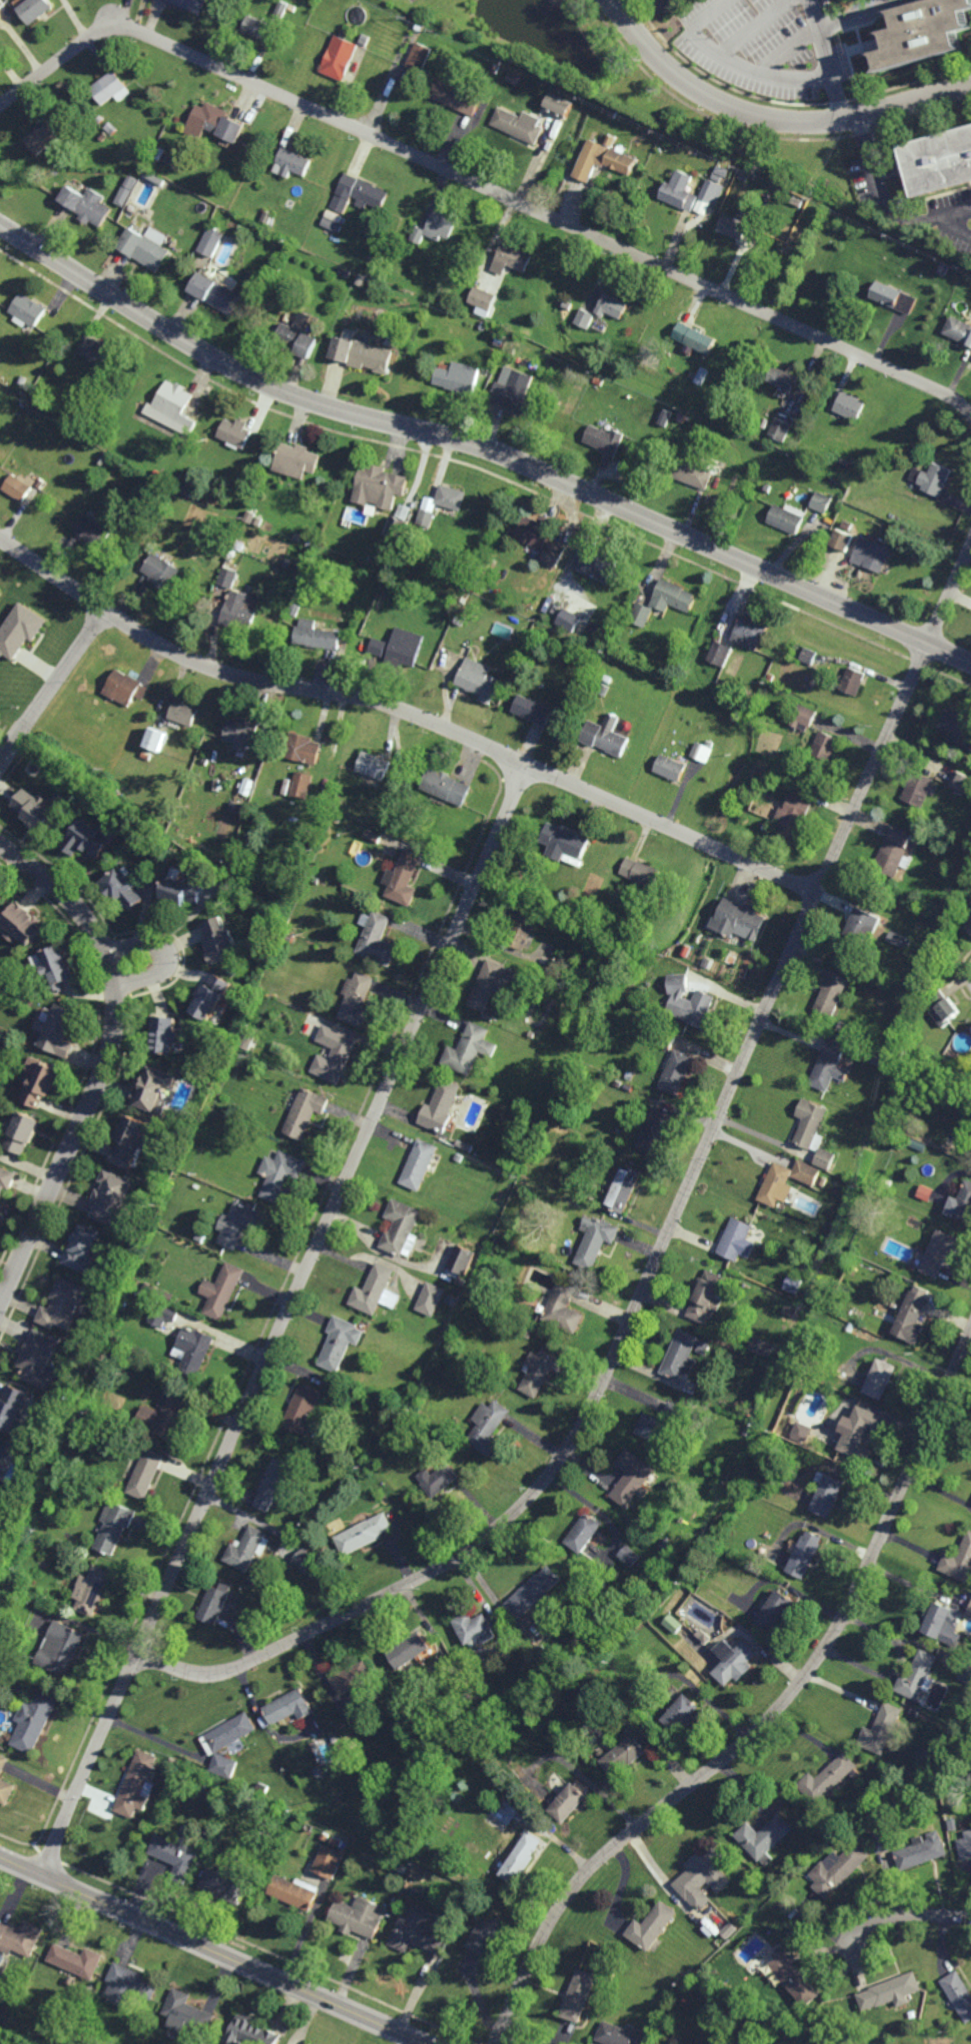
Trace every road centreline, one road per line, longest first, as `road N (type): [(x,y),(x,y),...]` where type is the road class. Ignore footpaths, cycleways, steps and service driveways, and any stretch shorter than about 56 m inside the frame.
road 1 (residential): [(930,643),(580,1431),(549,1476),(468,1552),(241,1667),(194,1673),(137,1653)]
road 2 (residential): [(521,764),(41,1876)]
road 3 (residential): [(970,412),(950,395),(134,30),(98,33),(0,105)]
road 4 (tertiary): [(970,662),(485,447),(282,391),(0,223)]
road 5 (residential): [(818,892),(400,708),(258,682),(182,656),(0,538)]
road 6 (residential): [(970,1331),(822,1654),(772,1717),(575,1885),(494,2043)]
road 7 (residential): [(0,844),(86,919),(116,997),(101,1081),(0,1307)]
road 8 (tertiary): [(426,2043),(0,1858)]
road 9 (residential): [(970,86),(857,116),(763,116),(708,95),(667,66),(611,0)]
road 10 (residential): [(107,611),(0,767)]
road 11 (residential): [(104,953),(152,942),(167,954),(159,973),(115,985)]
road 12 (residential): [(970,1919),(901,1915),(854,1942)]

